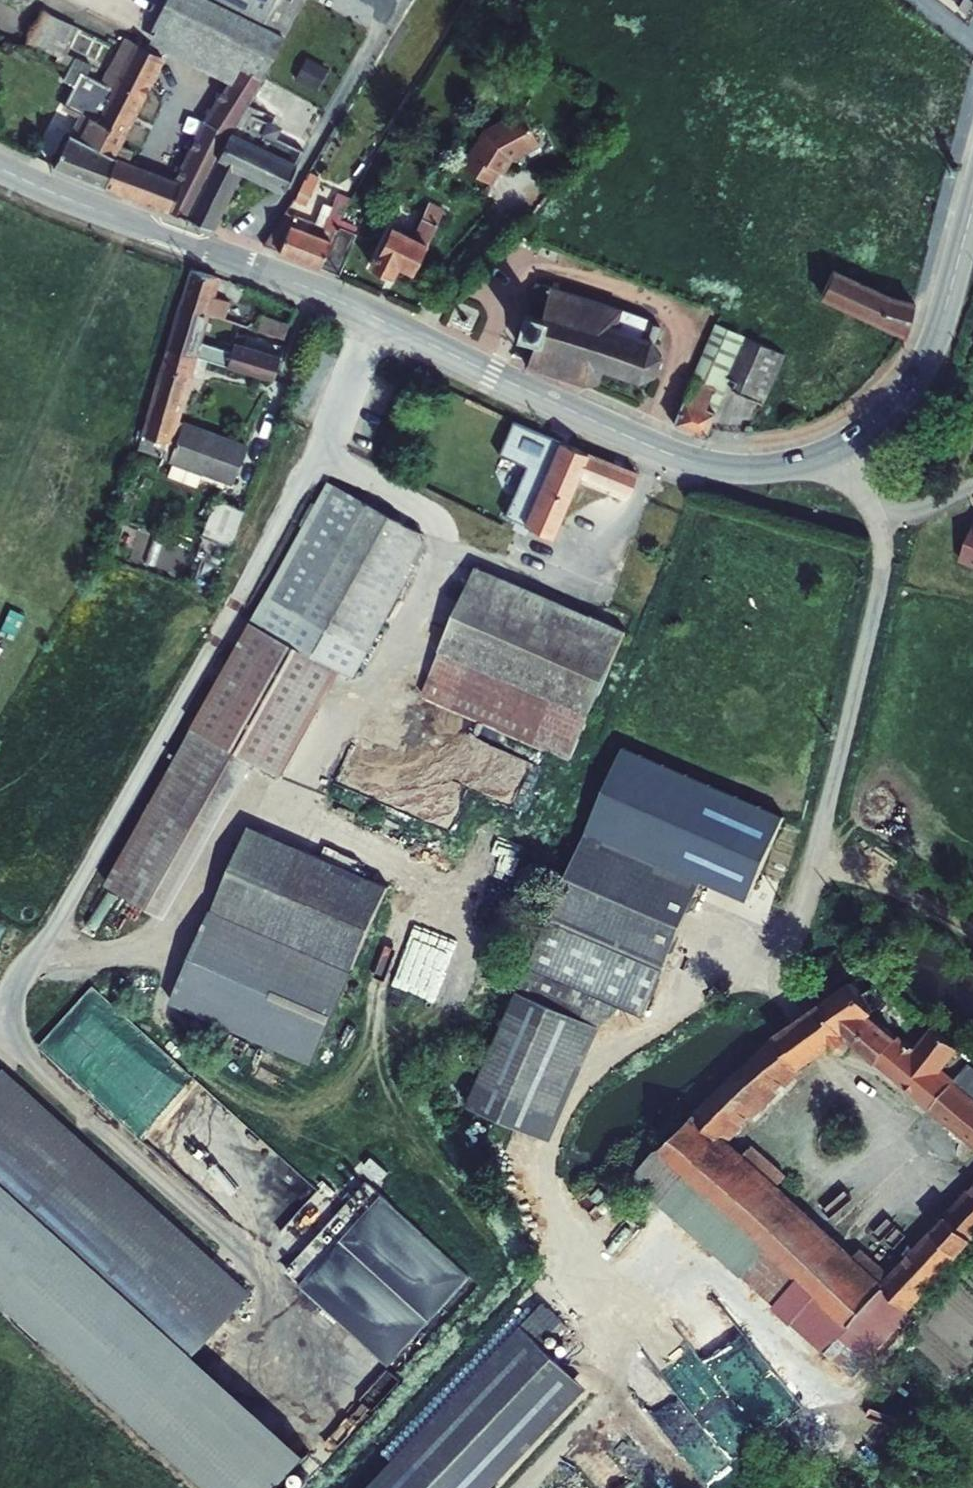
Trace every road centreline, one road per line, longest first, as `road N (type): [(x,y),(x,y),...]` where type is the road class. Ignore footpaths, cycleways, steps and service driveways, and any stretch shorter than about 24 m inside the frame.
road 1 (tertiary): [(0,169),(342,303),(663,452),(742,470),(830,452),(900,401),(936,338),(972,204)]

